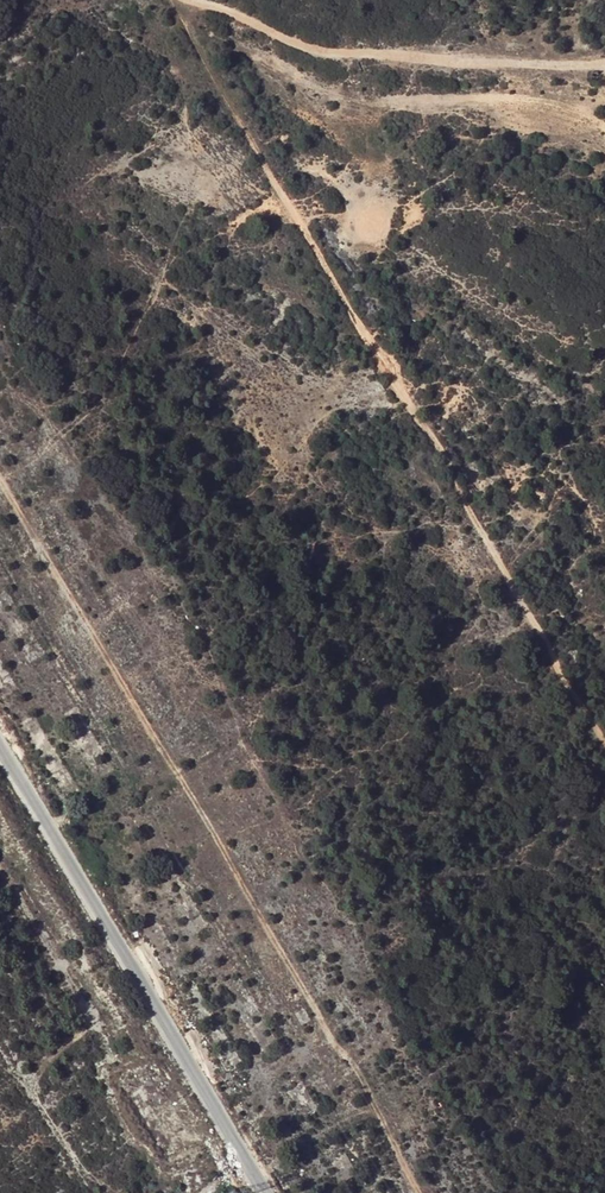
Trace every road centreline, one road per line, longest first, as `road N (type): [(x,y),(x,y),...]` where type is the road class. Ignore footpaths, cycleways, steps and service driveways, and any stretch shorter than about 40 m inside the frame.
road 1 (track): [(172,0),(604,727)]
road 2 (track): [(419,1192),(354,1064),(0,480)]
road 3 (unclassified): [(258,1182),(0,751)]
road 4 (track): [(604,61),(541,66),(300,47),(192,0)]

